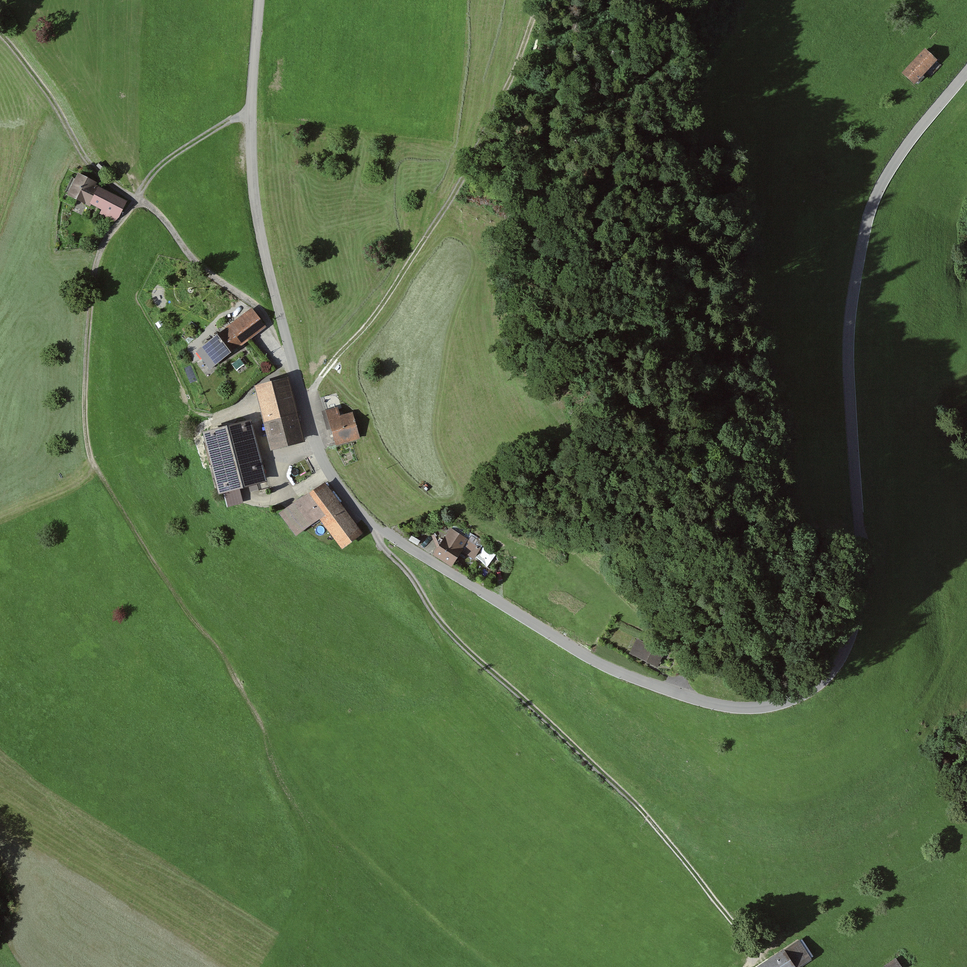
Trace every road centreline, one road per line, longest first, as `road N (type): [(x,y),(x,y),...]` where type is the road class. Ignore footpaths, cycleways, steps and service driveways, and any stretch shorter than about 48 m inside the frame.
road 1 (tertiary): [(259,0),(255,204),(325,467),(371,521),(576,650),(655,686),(738,708),(808,691),(848,635),(860,576),(849,323),(867,223),(900,154),(966,73)]
road 2 (track): [(251,110),(149,178),(102,250),(91,295),(85,420),(94,465),(221,649),(261,725)]
road 3 (track): [(371,521),(381,546),(462,645),(649,818),(746,938),(747,966)]
road 4 (track): [(538,0),(517,67),(460,185),(376,313),(303,402)]
road 5 (track): [(0,37),(96,175),(151,209),(194,260),(257,307),(275,350)]

